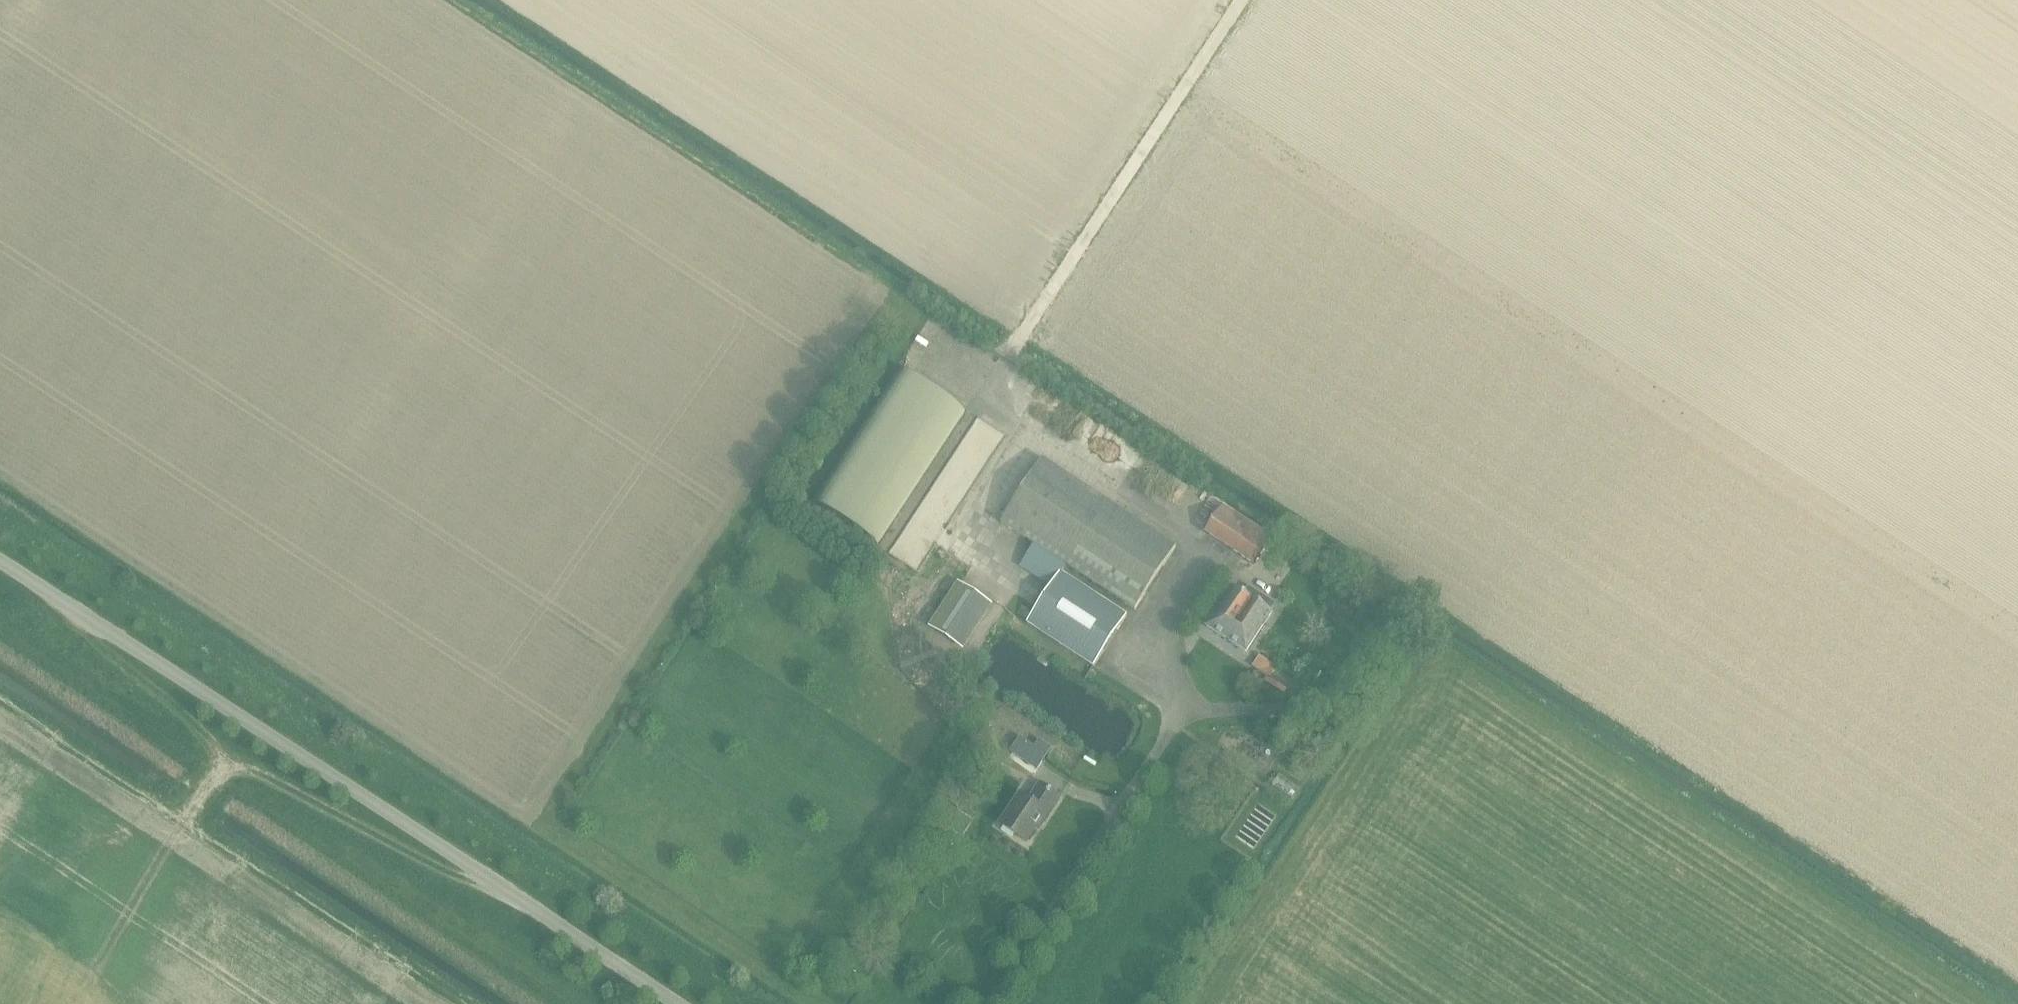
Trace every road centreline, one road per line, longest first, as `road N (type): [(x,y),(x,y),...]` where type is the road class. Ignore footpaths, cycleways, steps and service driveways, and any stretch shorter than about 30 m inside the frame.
road 1 (unclassified): [(678,1003),(0,560)]
road 2 (track): [(980,406),(1241,0)]
road 3 (track): [(191,809),(230,754),(443,870),(499,886)]
road 4 (track): [(91,620),(110,648),(230,754)]

